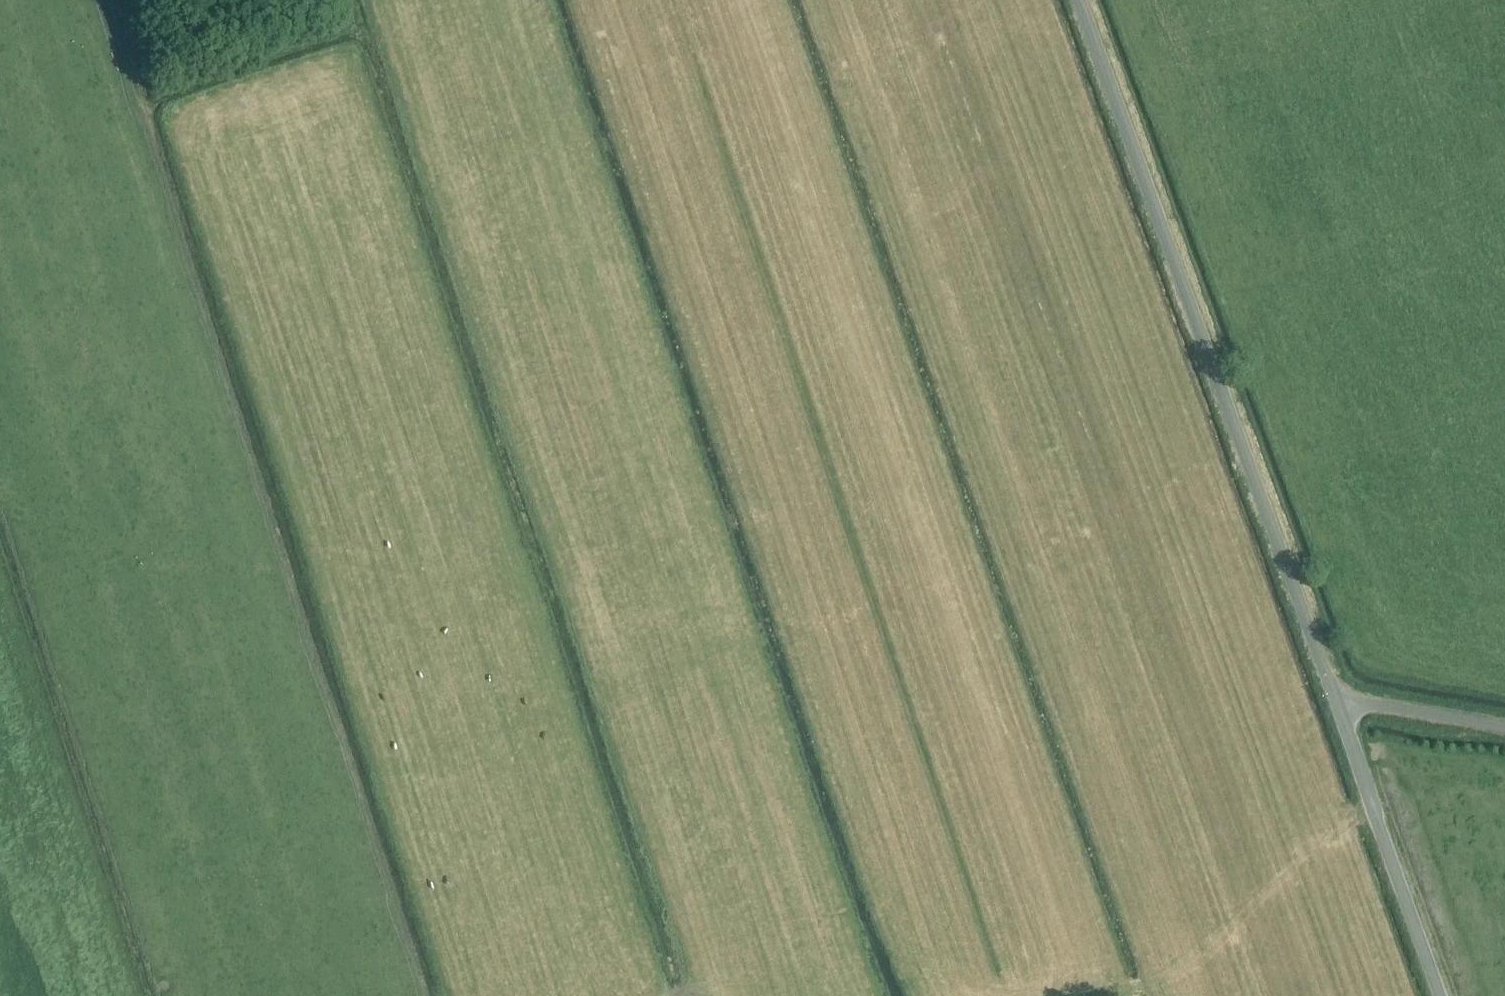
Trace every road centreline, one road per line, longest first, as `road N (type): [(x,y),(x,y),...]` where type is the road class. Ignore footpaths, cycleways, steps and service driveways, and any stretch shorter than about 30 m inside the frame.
road 1 (unclassified): [(1340,715),(1079,0)]
road 2 (unclassified): [(1441,995),(1340,715)]
road 3 (unclassified): [(1504,732),(1435,715),(1340,715)]

